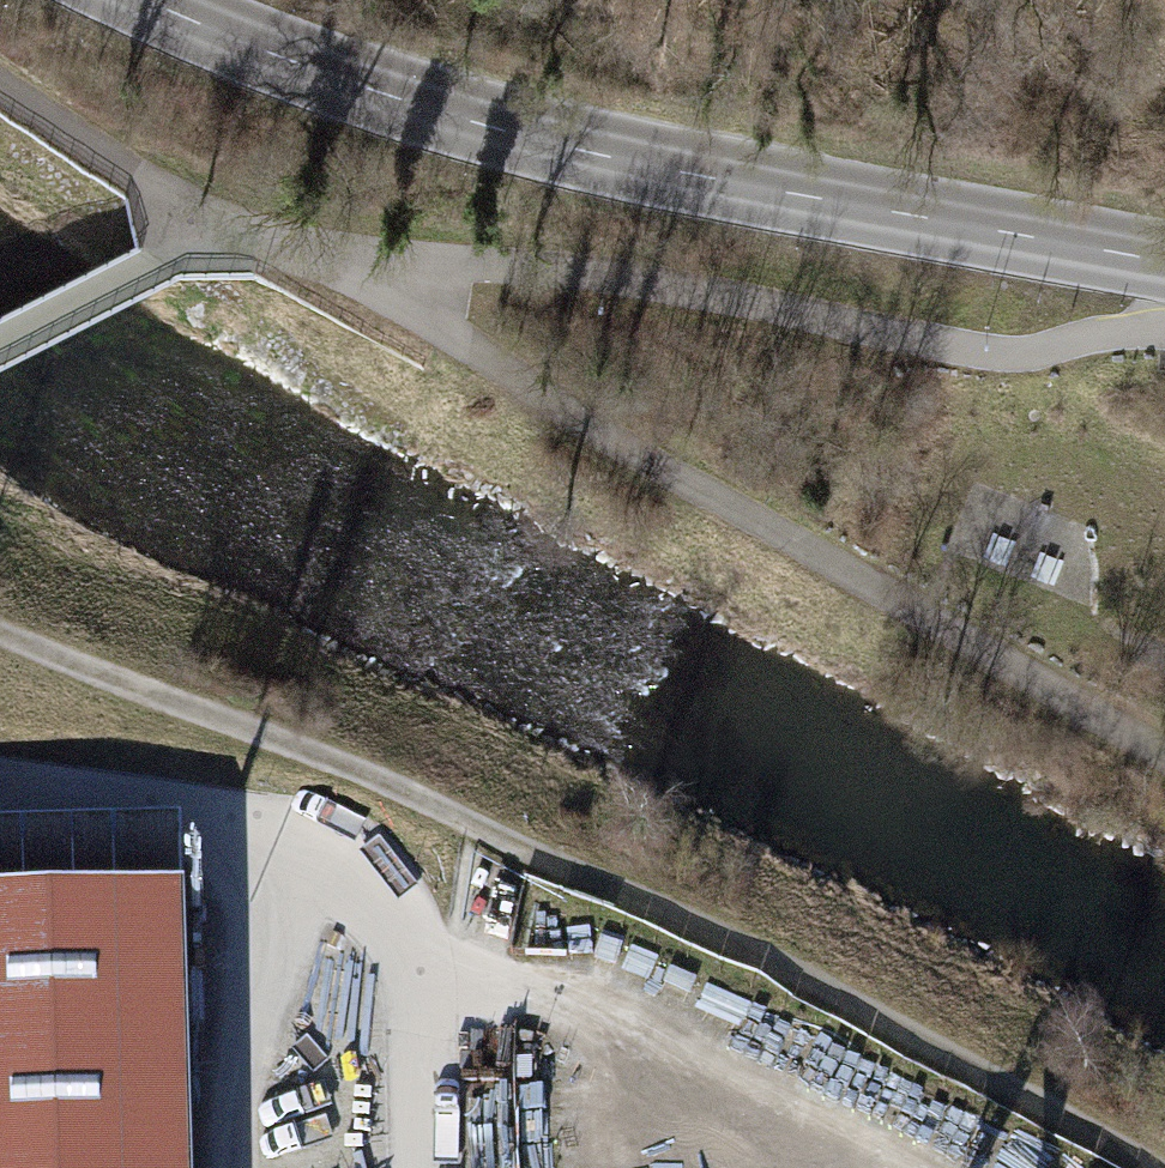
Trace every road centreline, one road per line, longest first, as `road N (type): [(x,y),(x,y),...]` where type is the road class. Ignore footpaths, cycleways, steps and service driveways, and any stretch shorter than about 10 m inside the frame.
road 1 (track): [(228,238),(362,288),(1164,753)]
road 2 (tertiary): [(150,0),(251,45),(452,114),(683,173),(1164,262)]
road 3 (track): [(1146,1167),(902,1032),(511,846)]
road 4 (track): [(511,846),(357,773),(0,633)]
road 5 (track): [(228,238),(0,89)]
road 6 (track): [(0,342),(159,259),(228,238)]
road 7 (residential): [(424,1167),(420,965)]

